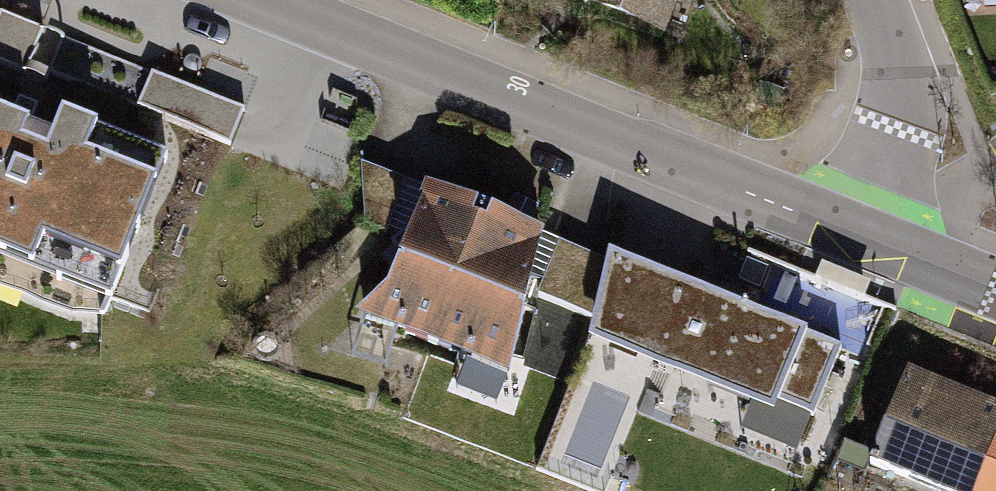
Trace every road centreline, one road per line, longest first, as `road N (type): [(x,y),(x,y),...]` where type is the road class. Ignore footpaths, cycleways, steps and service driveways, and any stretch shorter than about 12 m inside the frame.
road 1 (tertiary): [(260,0),(860,238)]
road 2 (residential): [(860,238),(900,117),(898,69),(875,0)]
road 3 (tertiary): [(860,238),(995,290)]

